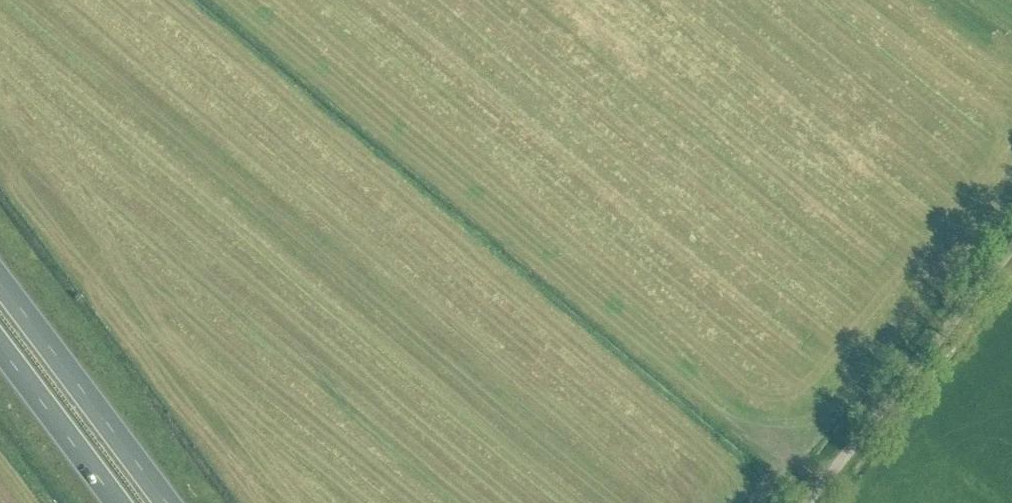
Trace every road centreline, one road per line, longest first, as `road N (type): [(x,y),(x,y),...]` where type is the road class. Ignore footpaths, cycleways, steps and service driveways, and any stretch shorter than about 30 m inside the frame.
road 1 (unclassified): [(812,502),(1011,250)]
road 2 (trunk): [(168,502),(0,281)]
road 3 (trunk): [(0,347),(118,502)]

